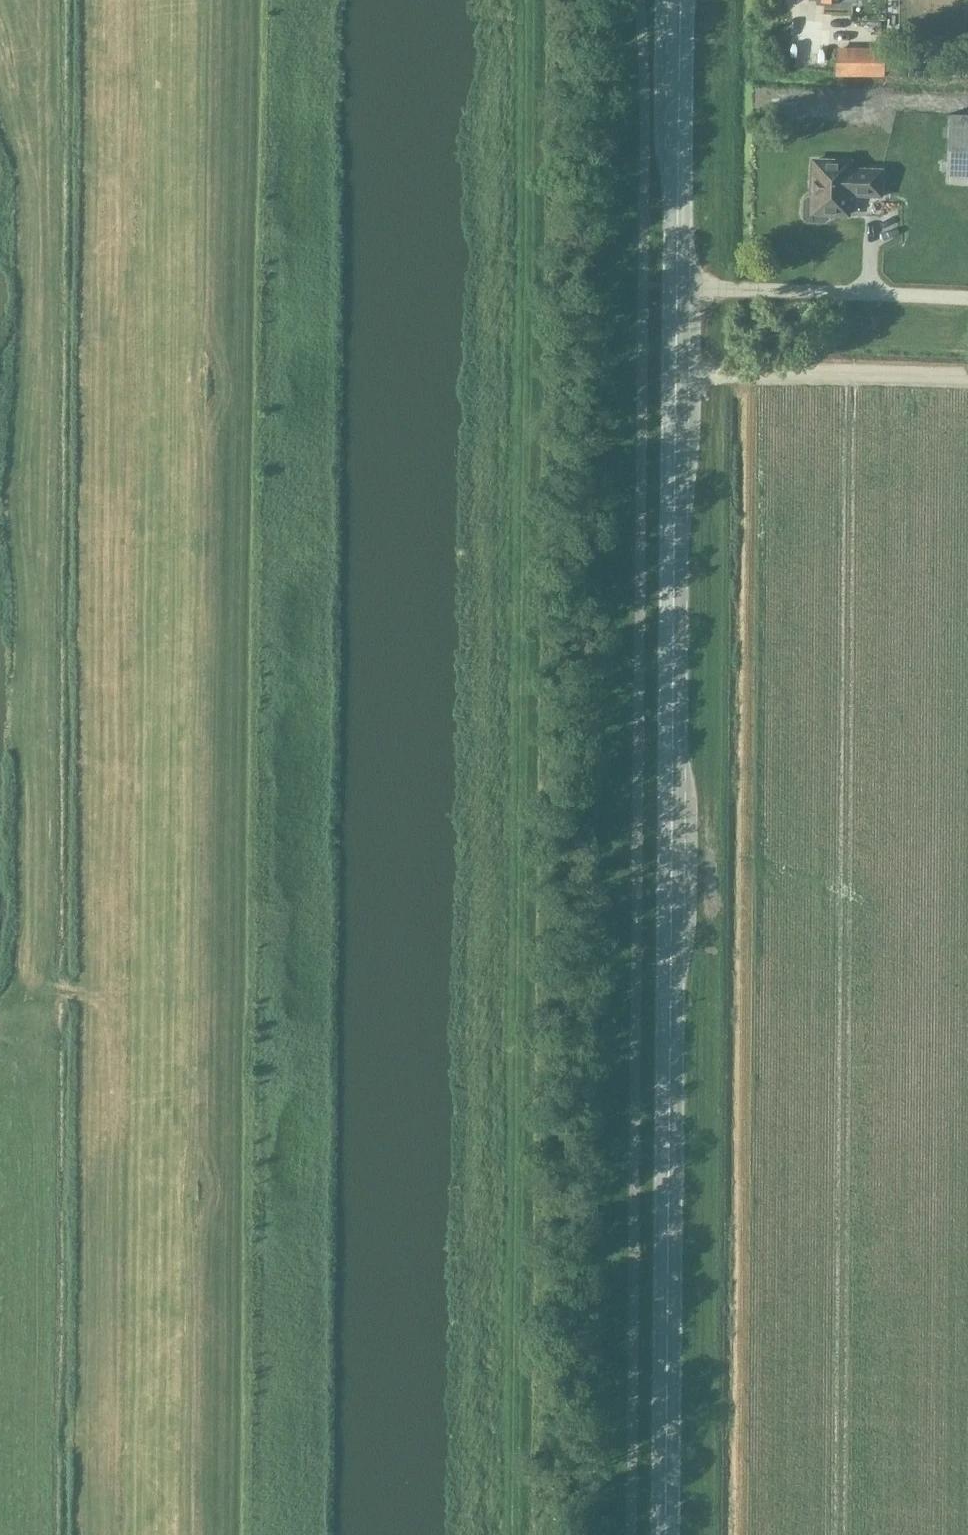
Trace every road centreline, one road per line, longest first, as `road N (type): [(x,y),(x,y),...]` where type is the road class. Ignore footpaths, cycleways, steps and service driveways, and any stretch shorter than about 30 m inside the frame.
road 1 (secondary): [(665,1534),(682,0)]

